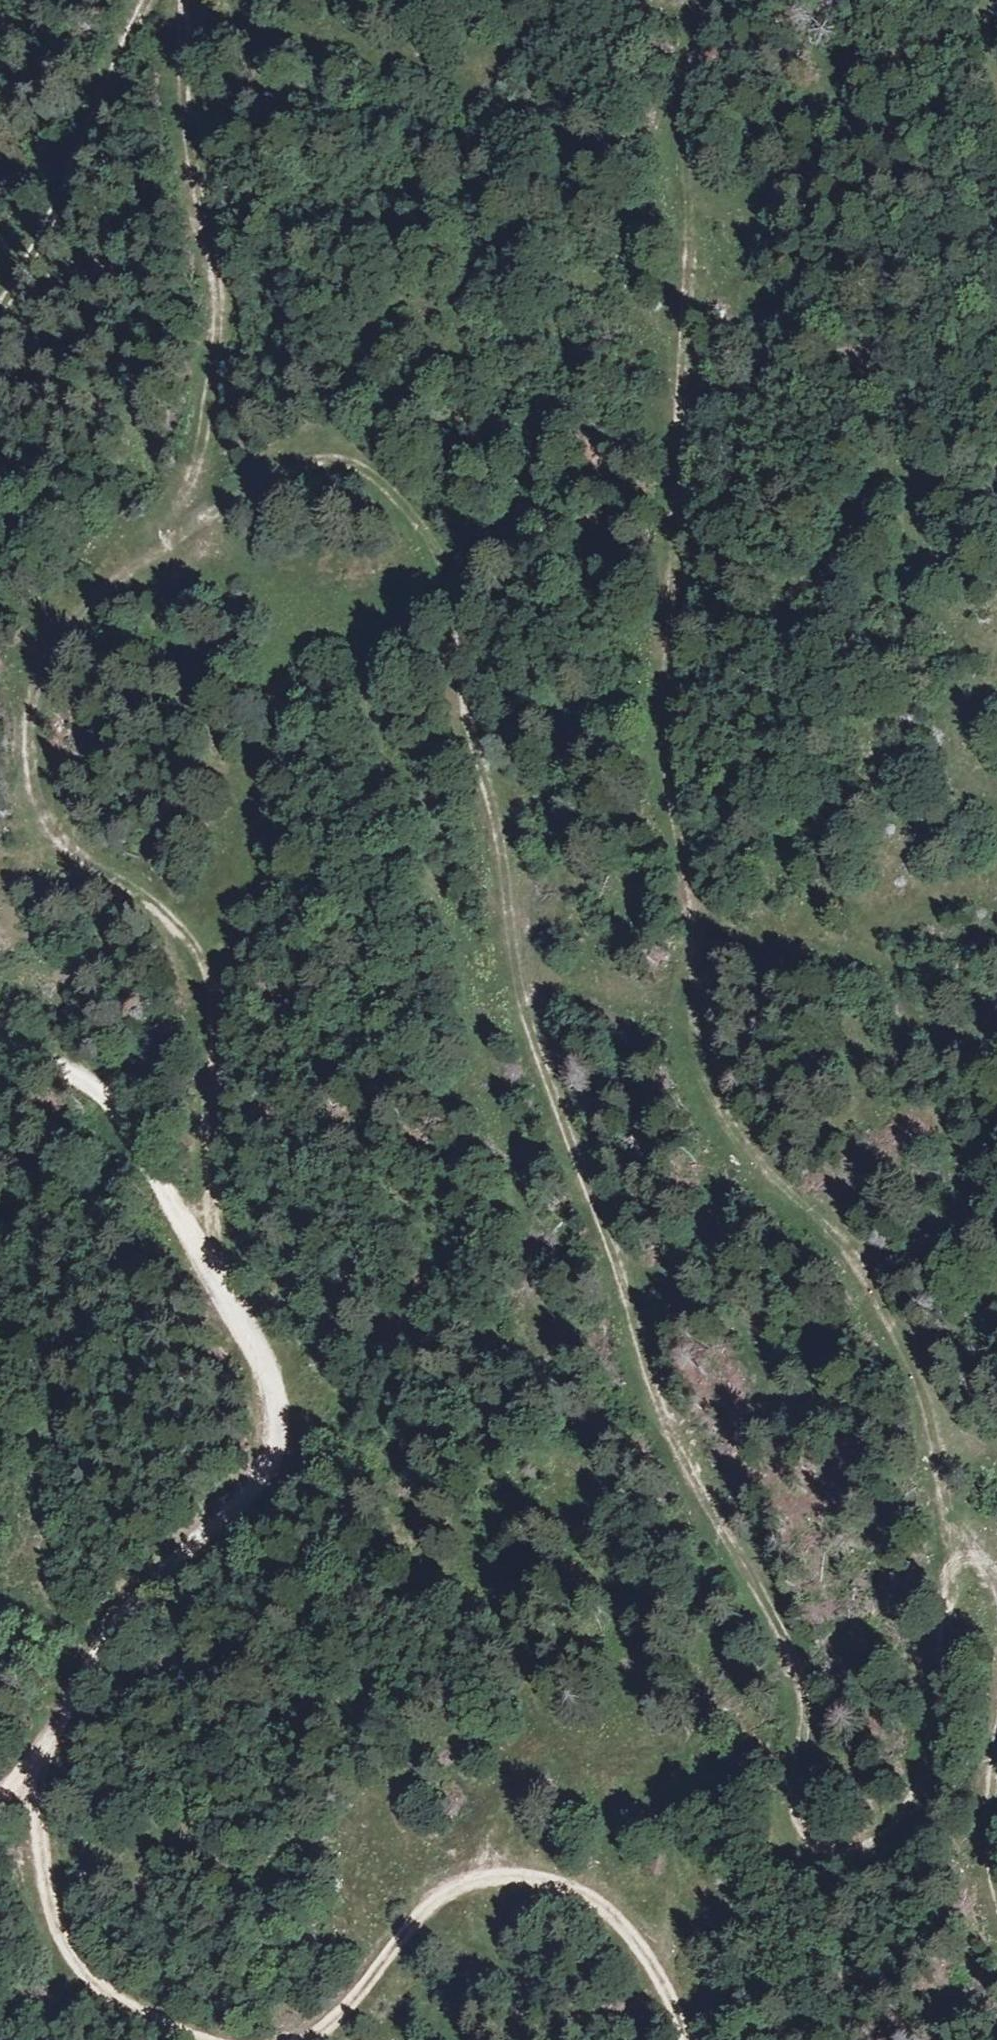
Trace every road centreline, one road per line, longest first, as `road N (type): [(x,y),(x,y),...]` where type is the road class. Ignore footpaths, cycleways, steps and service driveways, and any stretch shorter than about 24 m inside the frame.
road 1 (track): [(707,0),(678,89),(692,187),(665,757),(696,918),(694,1034),(725,1125),(756,1164),(848,1246),(873,1284),(938,1427),(967,1546),(951,1565),(921,1785),(894,1830),(859,1862),(825,1859),(808,1840),(800,1796),(810,1729),(807,1679),(670,1418),(522,989),(456,594),(442,557),(396,496),(353,465),(328,460),(274,471),(126,561)]
road 2 (track): [(126,561),(36,634),(16,690),(17,760),(53,836),(161,910),(201,954),(213,1003),(231,1291)]
road 3 (track): [(183,0),(182,79),(214,283),(213,339),(181,487),(126,561)]
road 4 (track): [(231,1291),(286,1395),(288,1421),(271,1479),(138,1602),(29,1760)]
road 5 (track): [(314,2039),(361,1999),(433,1911),(457,1894),(516,1882),(565,1886),(612,1911),(664,1976),(691,2039)]
road 6 (track): [(29,1760),(54,1920),(71,1958),(138,2015),(194,2039)]
road 7 (track): [(0,1043),(120,1105),(166,1169),(231,1291)]
road 8 (track): [(0,303),(146,0)]
road 9 (track): [(996,1741),(988,1808),(996,1892)]

